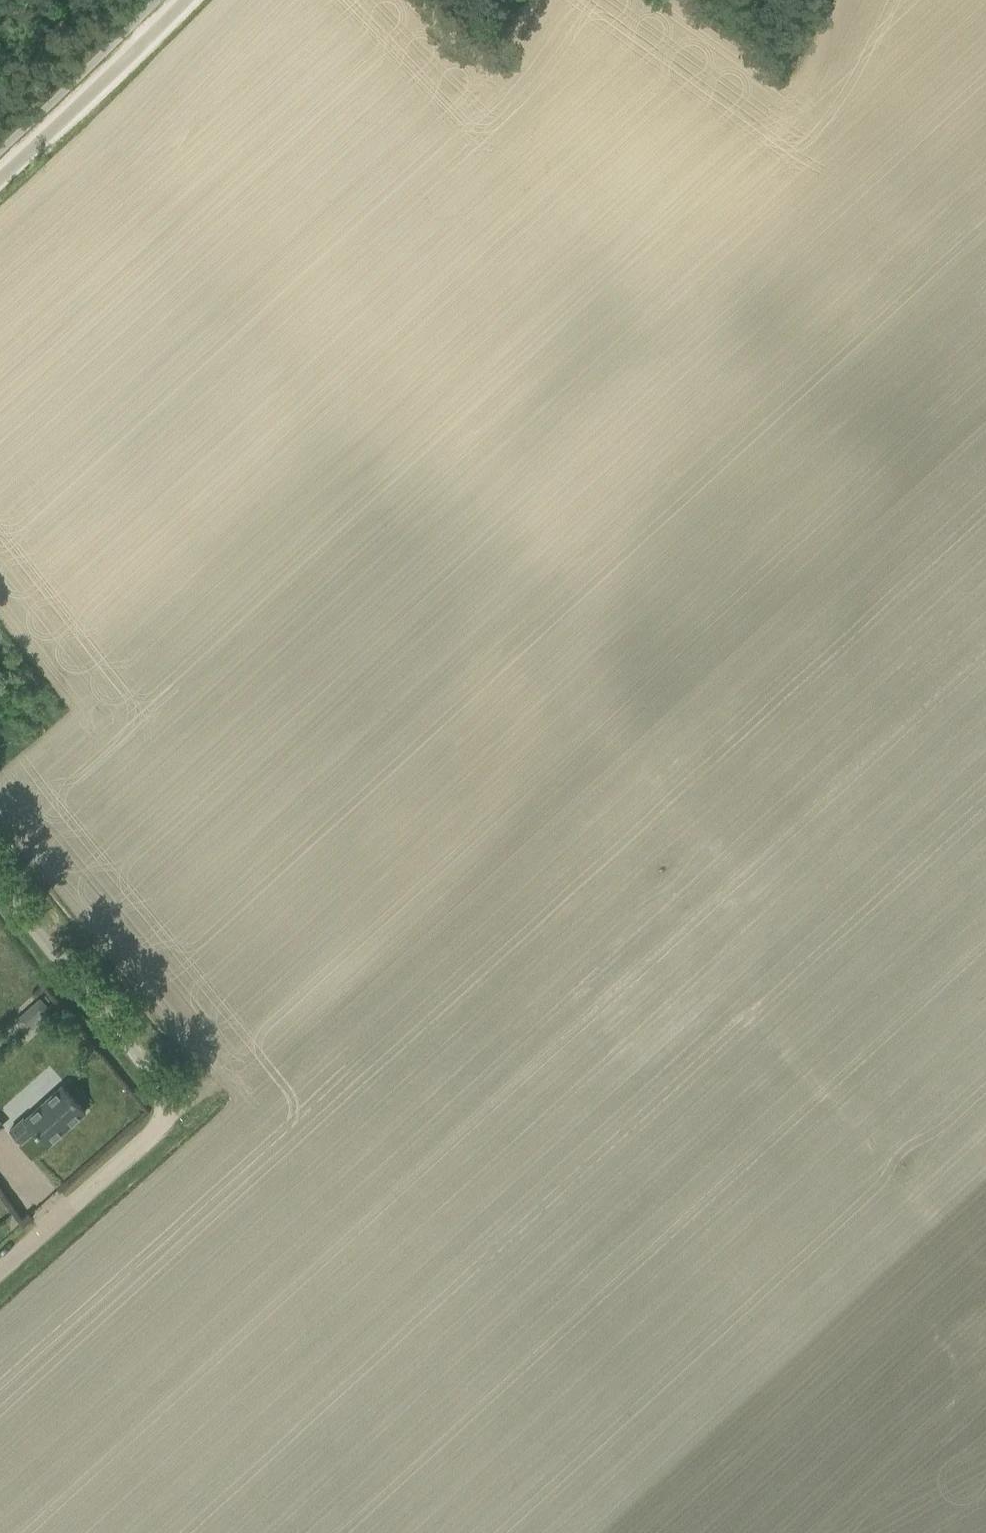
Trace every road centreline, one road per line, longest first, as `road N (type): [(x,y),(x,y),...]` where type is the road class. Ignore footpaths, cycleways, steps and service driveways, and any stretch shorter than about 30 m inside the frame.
road 1 (unclassified): [(0,1271),(163,1125),(170,1106),(163,1085),(0,884)]
road 2 (unclassified): [(0,176),(188,0)]

